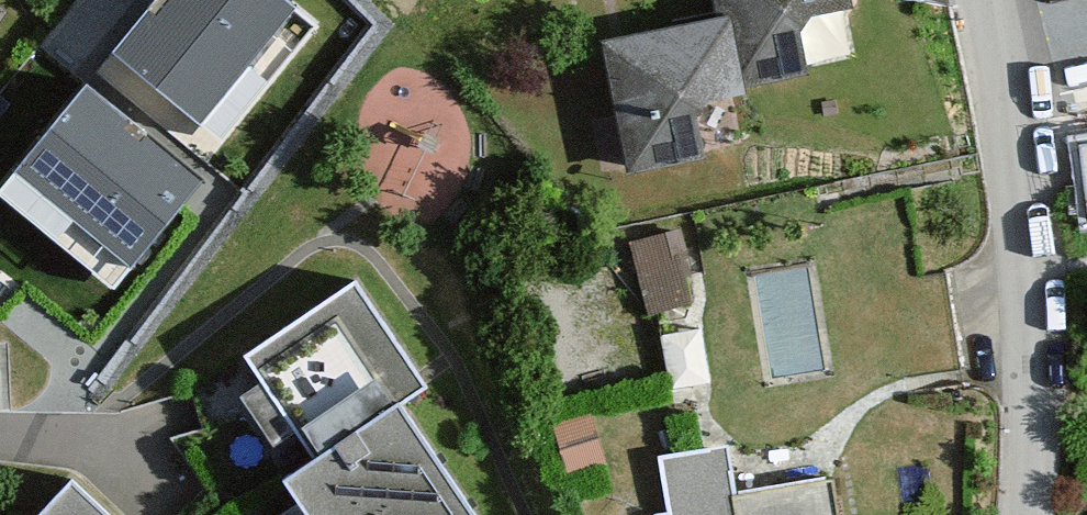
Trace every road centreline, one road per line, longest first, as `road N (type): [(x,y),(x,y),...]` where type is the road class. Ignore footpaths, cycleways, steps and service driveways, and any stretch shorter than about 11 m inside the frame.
road 1 (residential): [(982,0),(1048,345),(1028,514)]

